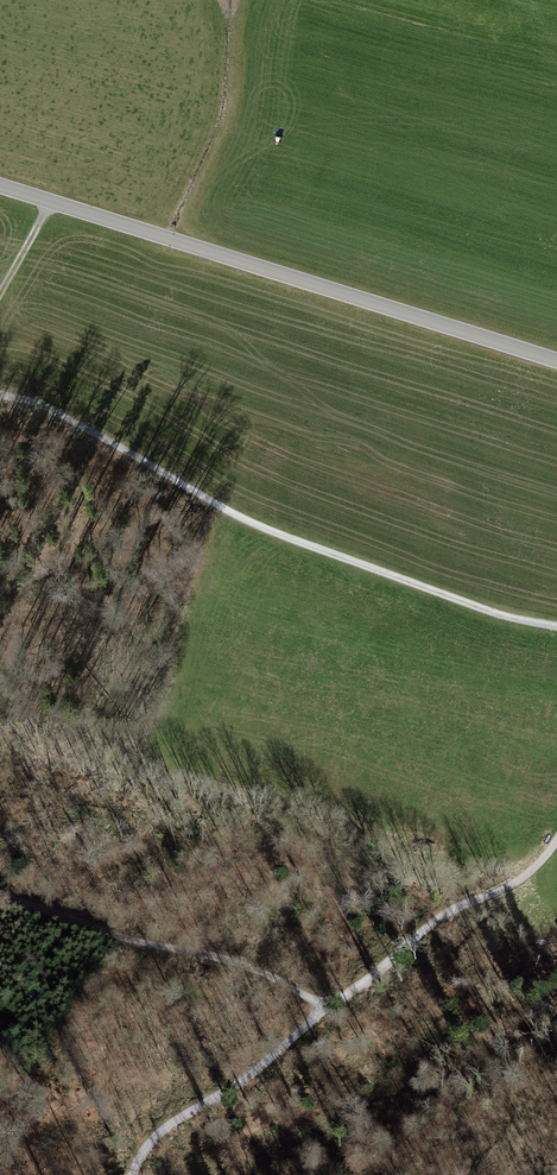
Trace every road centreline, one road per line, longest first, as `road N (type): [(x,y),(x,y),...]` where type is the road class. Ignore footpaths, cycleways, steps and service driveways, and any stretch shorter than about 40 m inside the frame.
road 1 (track): [(0,391),(91,427),(270,525),(487,611),(556,627)]
road 2 (tertiary): [(0,186),(556,361)]
road 3 (track): [(556,839),(525,878),(435,921),(284,1049),(173,1122),(132,1174)]
road 4 (track): [(330,1005),(250,966),(97,929),(0,892)]

